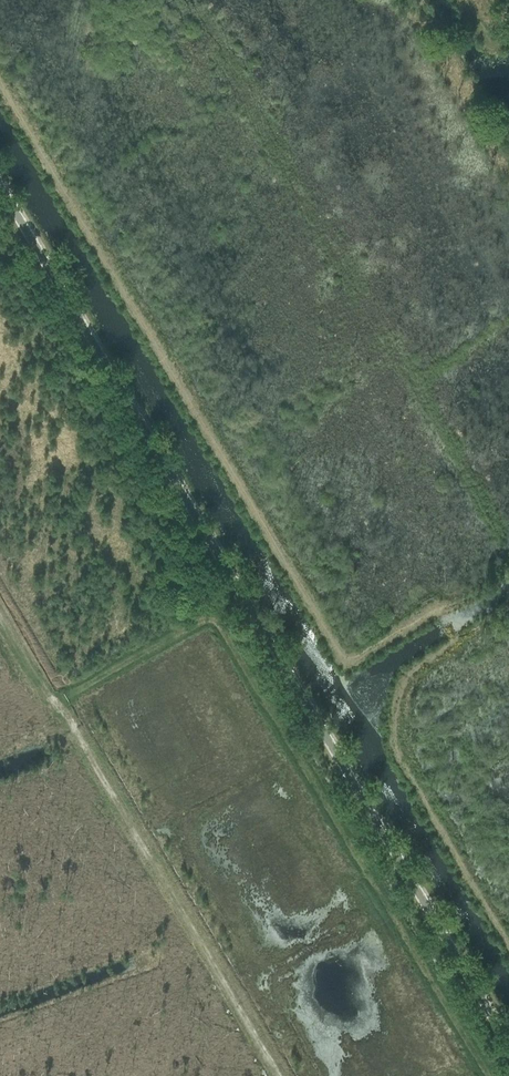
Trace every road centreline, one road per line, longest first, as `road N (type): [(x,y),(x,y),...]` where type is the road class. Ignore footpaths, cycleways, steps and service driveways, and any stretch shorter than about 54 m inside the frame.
road 1 (tertiary): [(508,1043),(0,187)]
road 2 (track): [(438,610),(348,666),(0,72)]

